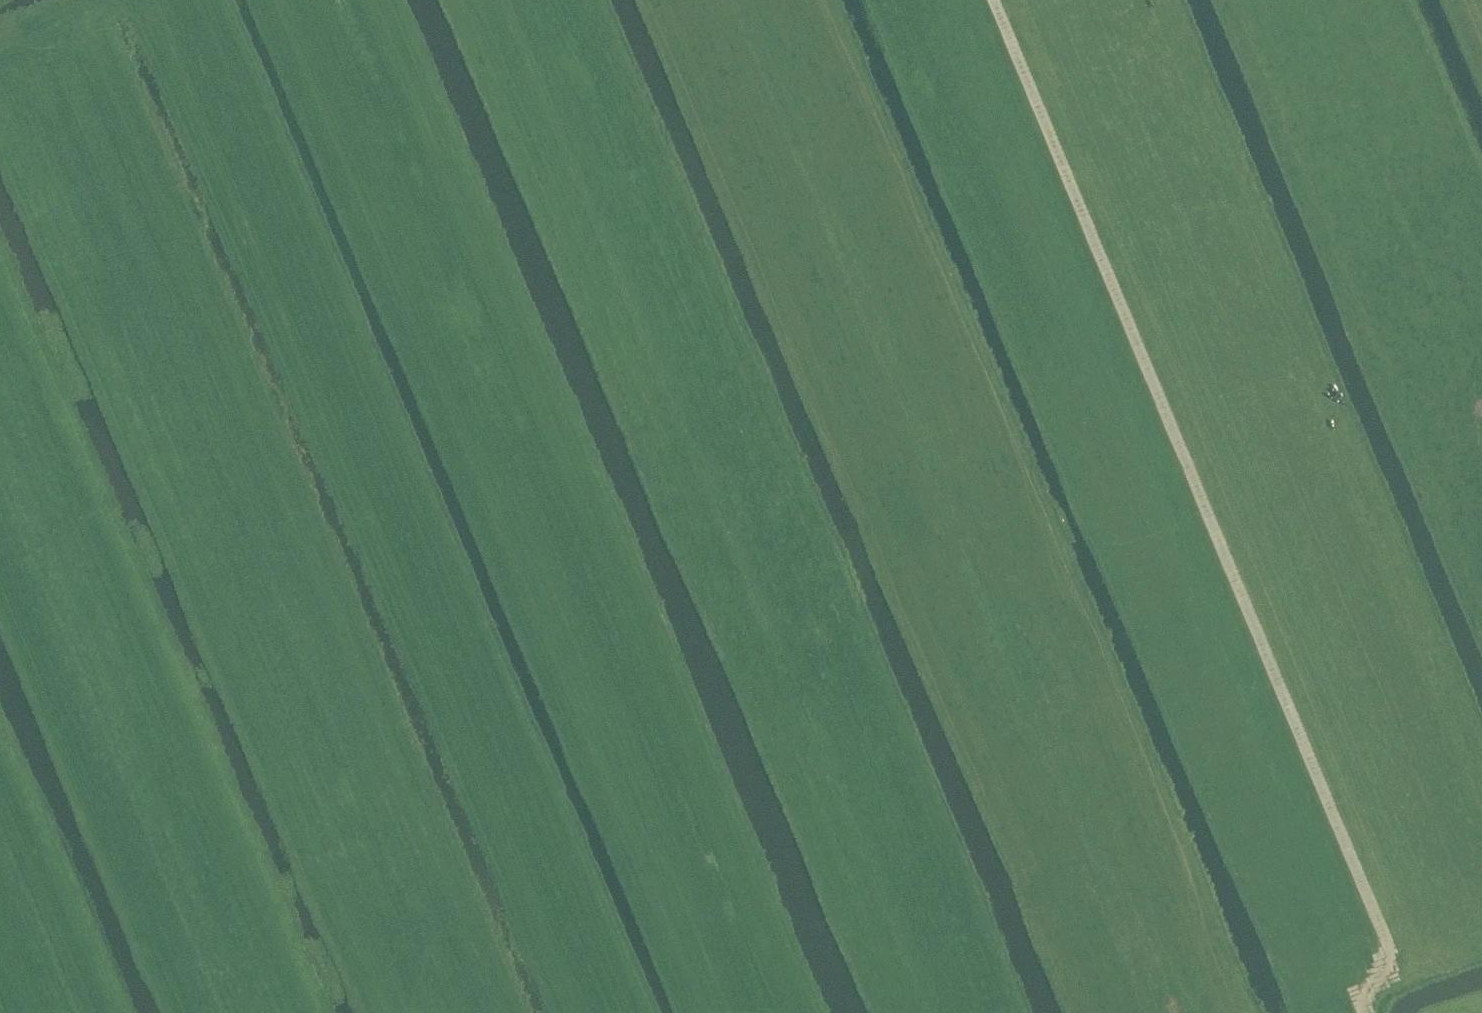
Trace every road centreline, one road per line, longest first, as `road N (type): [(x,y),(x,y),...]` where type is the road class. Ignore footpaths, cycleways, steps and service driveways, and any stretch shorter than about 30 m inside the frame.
road 1 (track): [(1363,1012),(1357,999),(1390,955),(997,0)]

